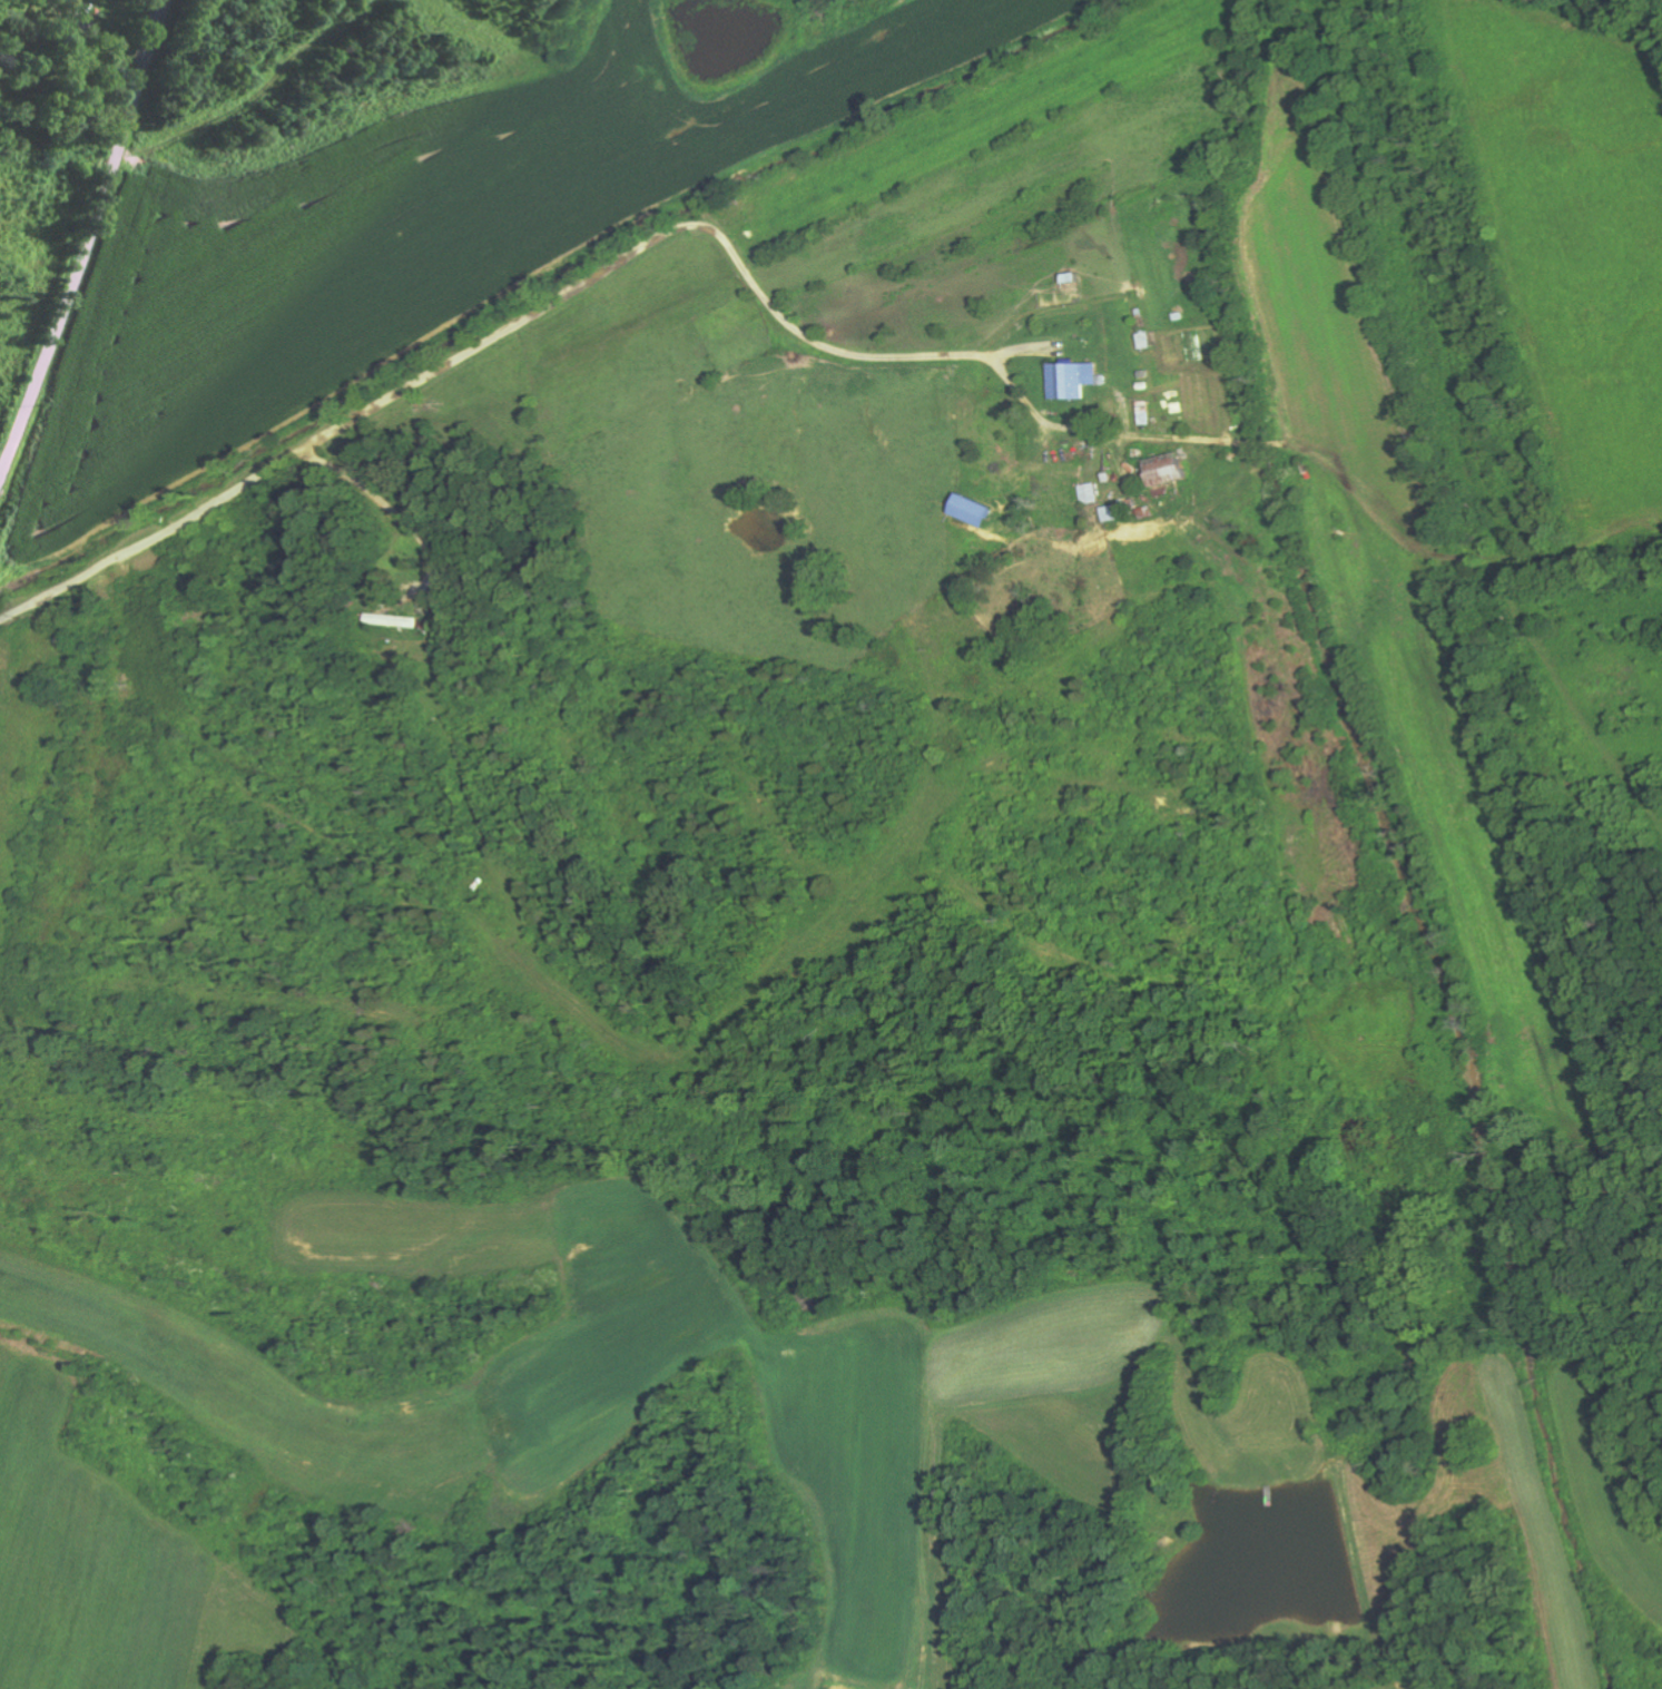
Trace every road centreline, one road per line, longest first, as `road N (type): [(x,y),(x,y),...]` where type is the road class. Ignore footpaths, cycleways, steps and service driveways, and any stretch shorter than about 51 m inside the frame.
road 1 (residential): [(0,474),(92,234),(169,0)]

